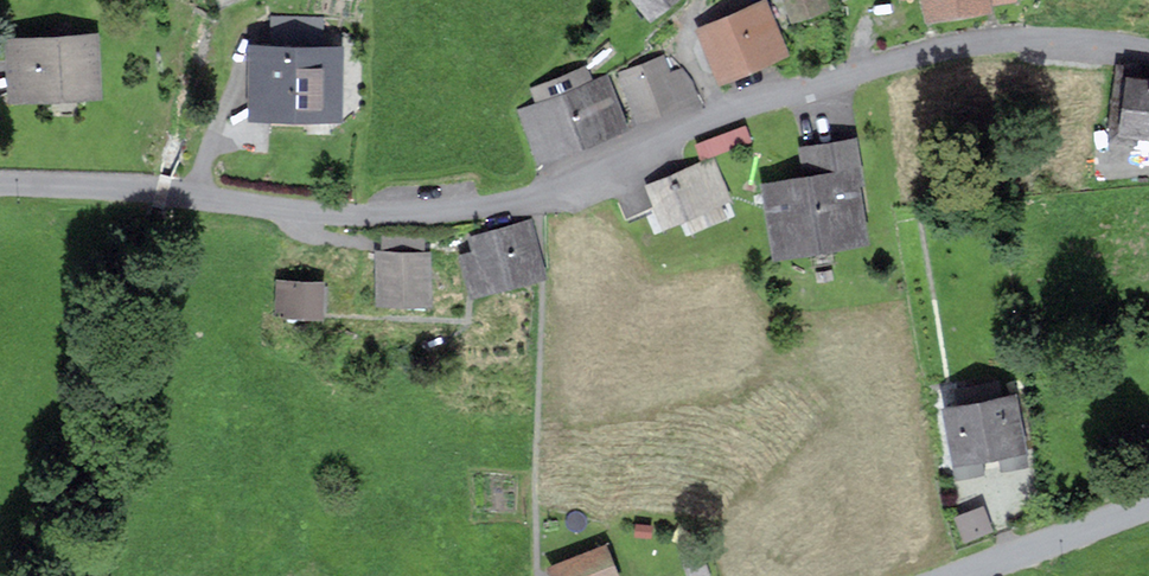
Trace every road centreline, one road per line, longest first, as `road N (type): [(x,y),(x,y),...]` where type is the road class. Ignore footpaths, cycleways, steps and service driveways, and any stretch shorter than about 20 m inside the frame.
road 1 (unclassified): [(0,186),(132,191),(350,215),(485,208),(559,187),(759,103),(922,53),(1029,40),(1148,53)]
road 2 (tertiary): [(971,575),(1148,508)]

